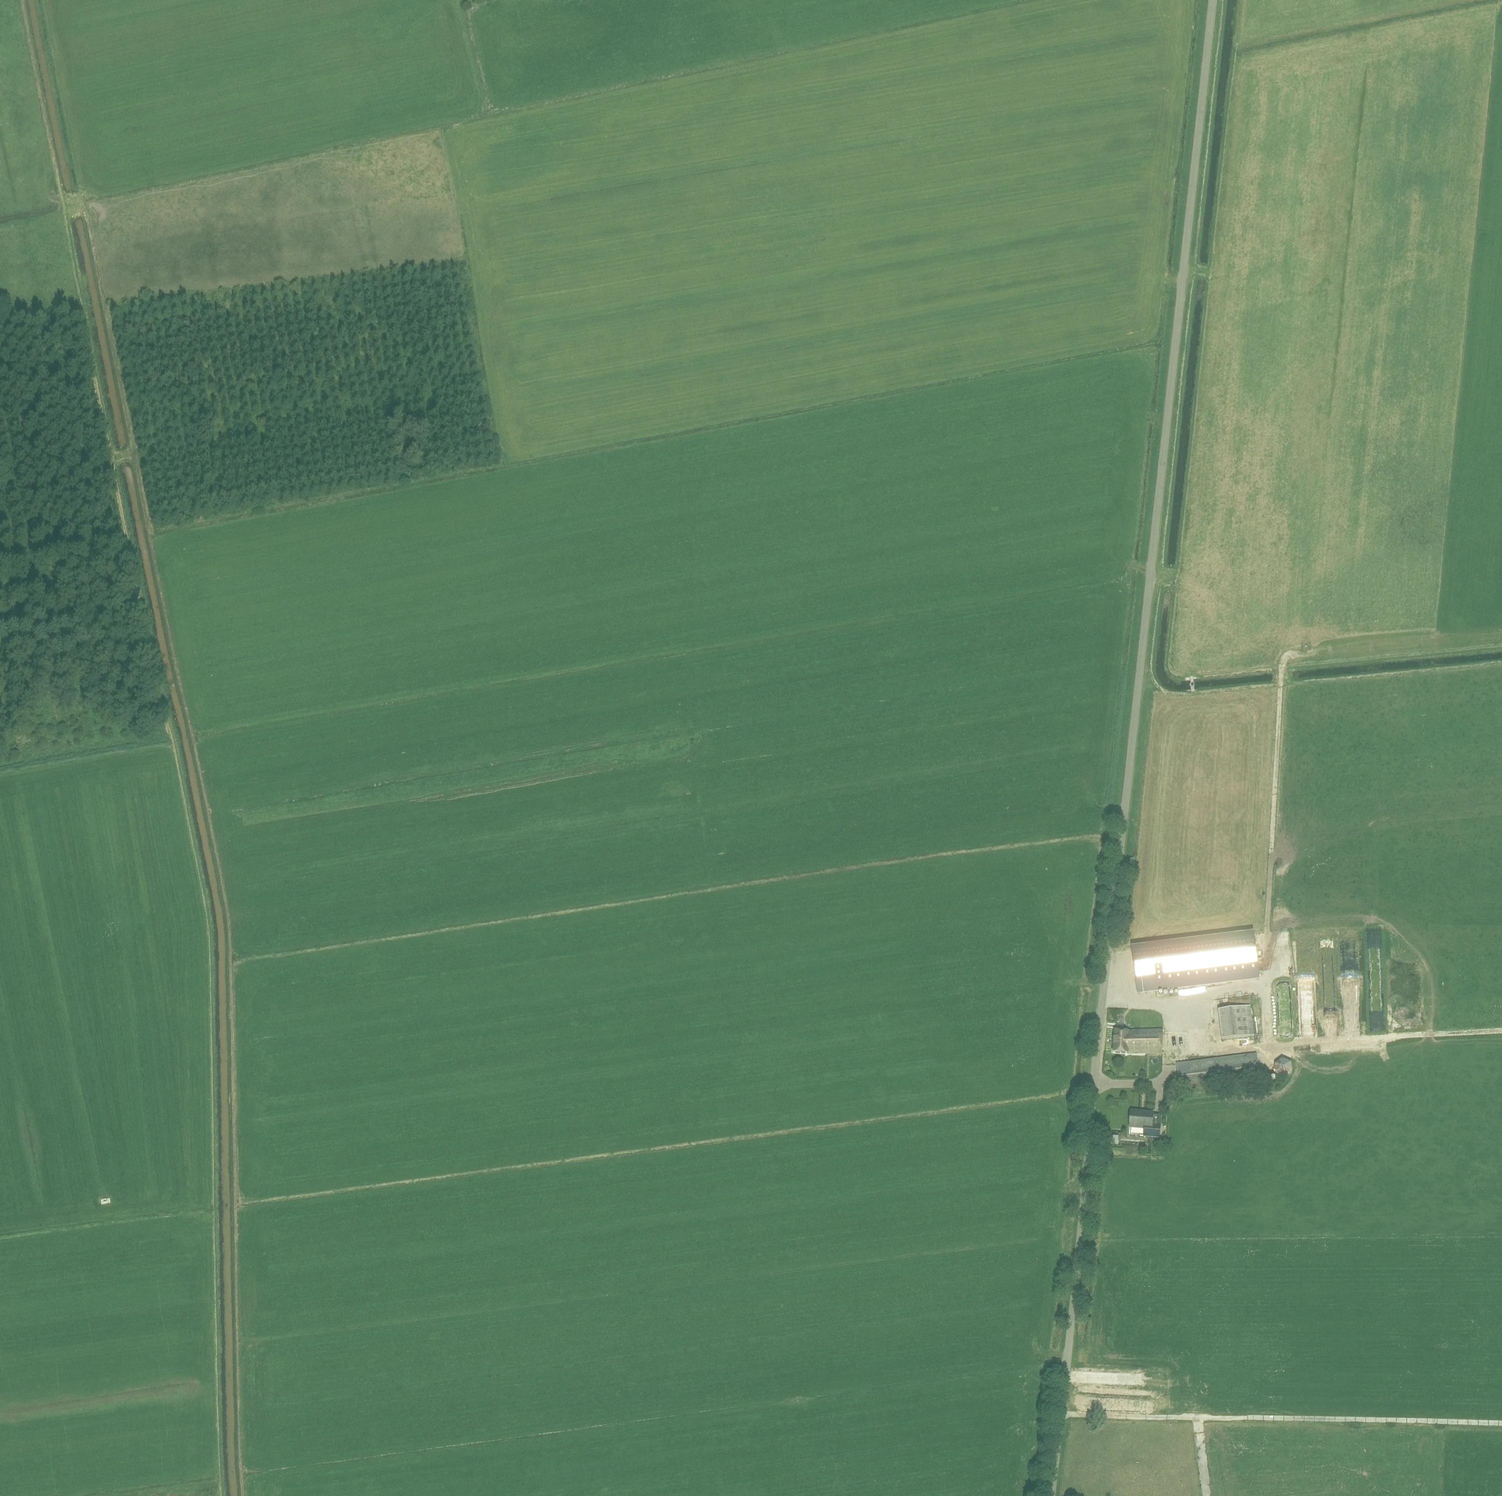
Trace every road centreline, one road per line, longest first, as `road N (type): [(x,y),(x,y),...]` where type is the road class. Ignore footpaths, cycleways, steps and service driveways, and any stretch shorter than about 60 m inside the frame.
road 1 (unclassified): [(1052,1495),(1214,0)]

